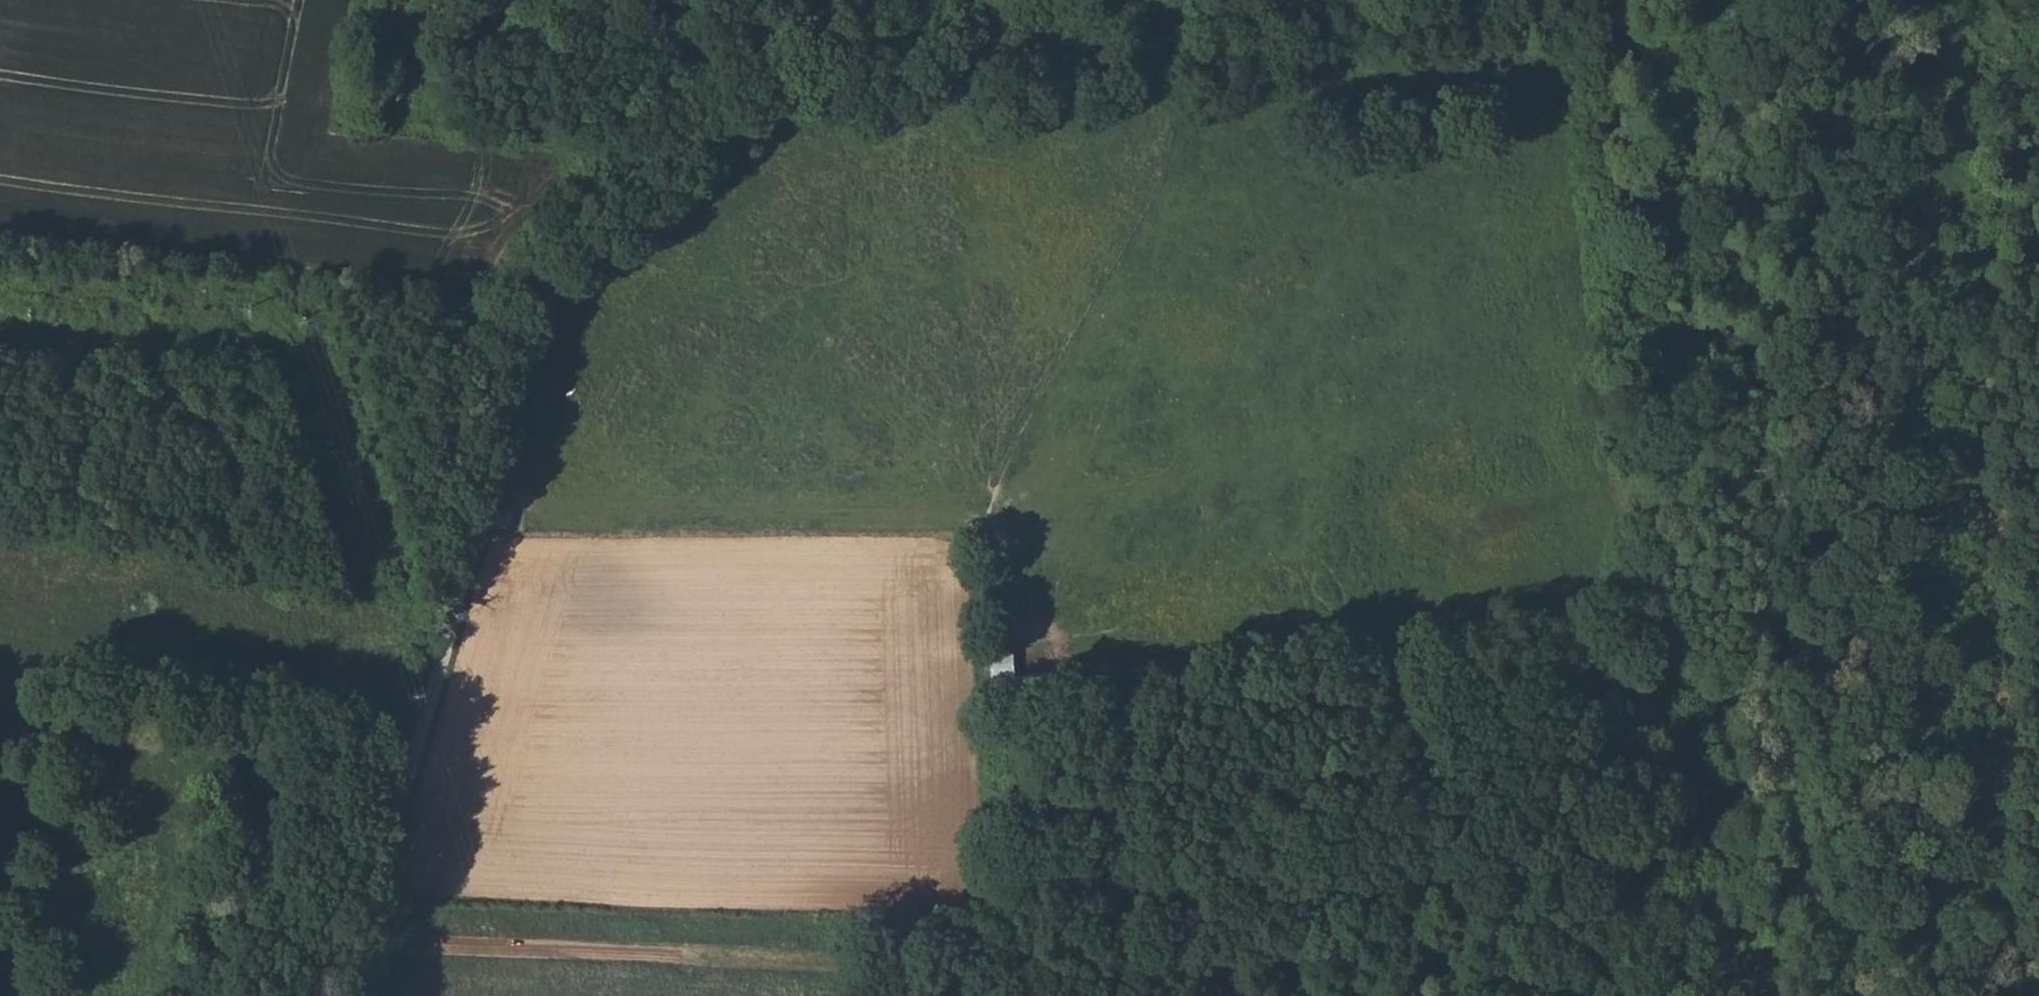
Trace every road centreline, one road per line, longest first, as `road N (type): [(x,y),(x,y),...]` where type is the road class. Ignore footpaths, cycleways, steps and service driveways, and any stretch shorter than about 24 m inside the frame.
road 1 (track): [(359,995),(530,302),(588,209),(636,162),(764,70),(814,0)]

